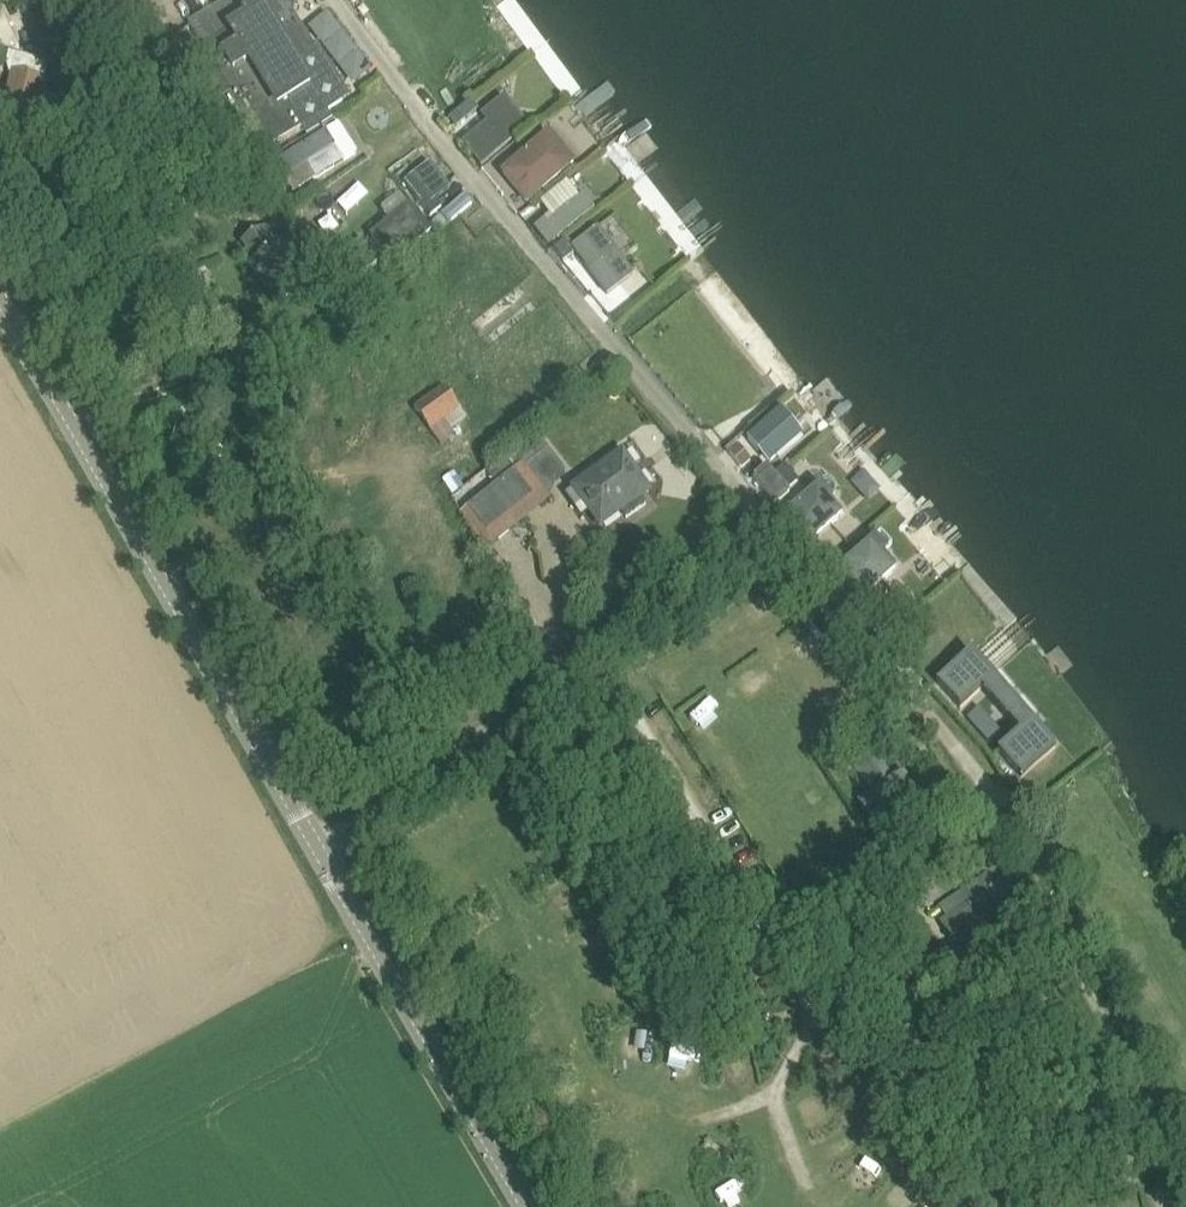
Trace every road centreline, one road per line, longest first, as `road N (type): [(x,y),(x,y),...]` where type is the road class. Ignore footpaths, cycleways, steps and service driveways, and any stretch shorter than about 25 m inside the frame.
road 1 (residential): [(769,525),(335,0)]
road 2 (residential): [(1136,1068),(982,773),(769,525)]
road 3 (tertiary): [(319,846),(0,293)]
road 4 (track): [(693,1122),(771,1099),(814,1020),(804,990),(593,652)]
road 5 (residential): [(319,846),(769,525)]
road 6 (tertiary): [(529,1206),(319,846)]

